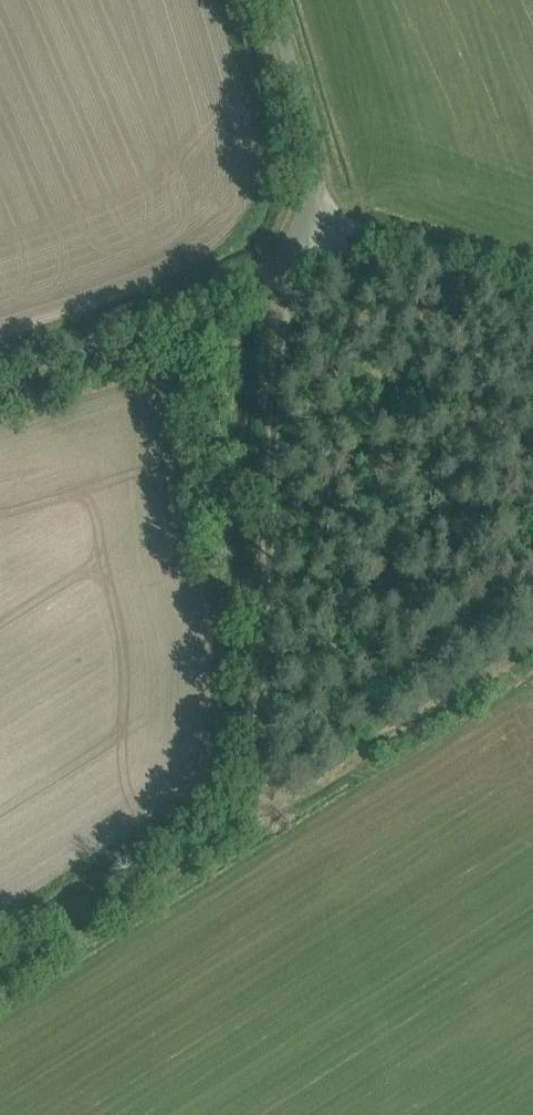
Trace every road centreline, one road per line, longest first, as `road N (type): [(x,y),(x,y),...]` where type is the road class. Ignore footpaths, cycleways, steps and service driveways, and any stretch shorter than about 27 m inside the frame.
road 1 (track): [(293,256),(263,816)]
road 2 (track): [(532,648),(128,901)]
road 3 (unclassified): [(0,356),(340,240)]
road 4 (unclassified): [(340,240),(268,0)]
road 5 (unclassified): [(340,240),(414,249),(532,286)]

